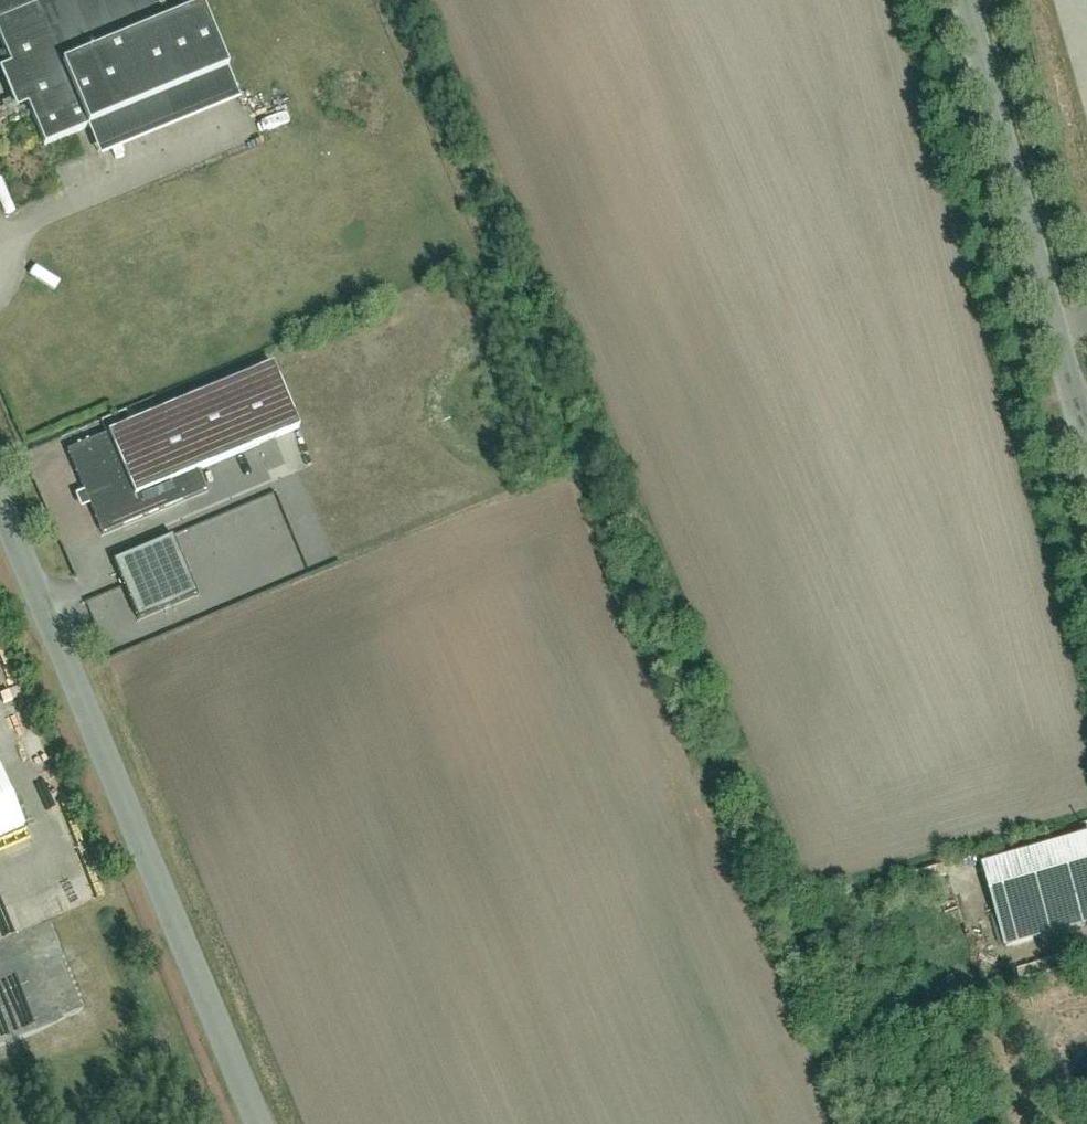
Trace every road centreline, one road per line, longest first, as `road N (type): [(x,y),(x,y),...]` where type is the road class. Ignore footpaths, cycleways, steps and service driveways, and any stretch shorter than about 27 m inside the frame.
road 1 (residential): [(263,1123),(0,493)]
road 2 (unclassified): [(1086,432),(966,0)]

